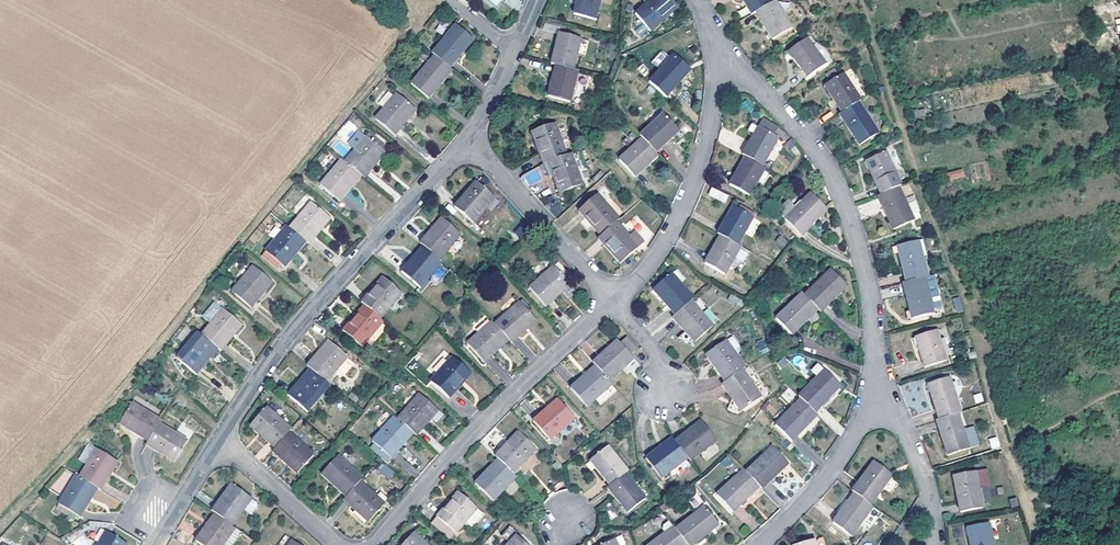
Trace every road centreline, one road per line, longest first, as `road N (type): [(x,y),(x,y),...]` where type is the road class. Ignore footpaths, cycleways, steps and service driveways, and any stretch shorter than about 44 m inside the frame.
road 1 (track): [(869,0),(1011,446),(1119,389)]
road 2 (residential): [(712,37),(832,181),(863,266),(874,363),(869,389)]
road 3 (residential): [(218,442),(279,351),(468,141)]
road 4 (residential): [(613,305),(500,405),(376,544)]
road 5 (residential): [(712,37),(713,110),(693,187),(639,283),(613,305)]
road 6 (residential): [(468,141),(613,305)]
road 7 (residential): [(869,389),(845,455),(761,544)]
road 8 (residential): [(869,389),(903,423),(935,544)]
road 9 (residential): [(334,544),(218,442)]

